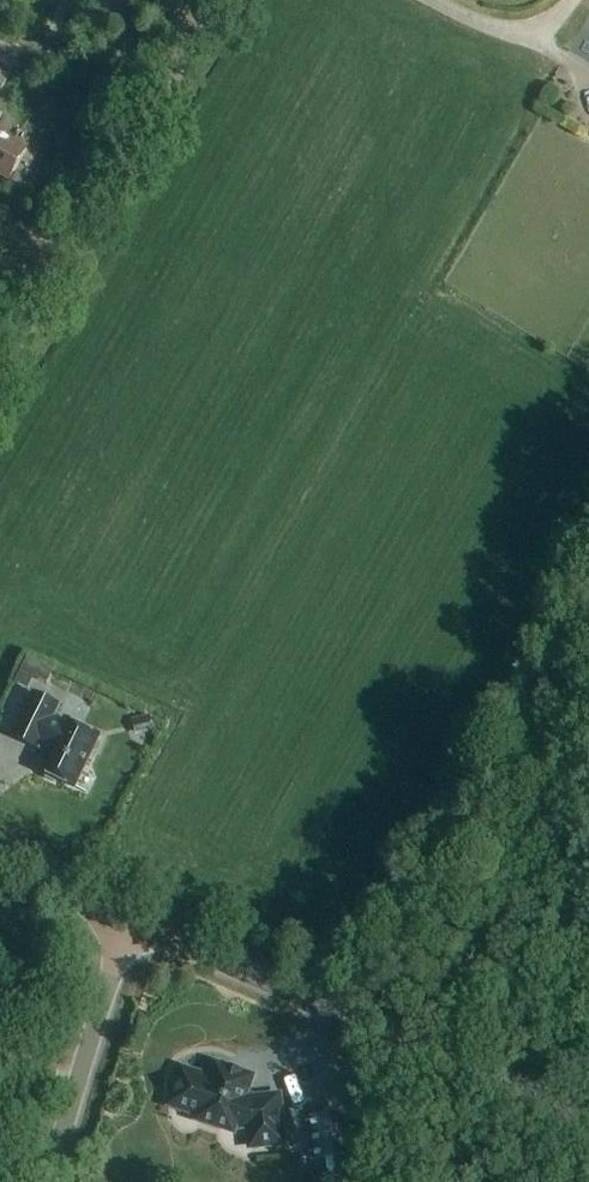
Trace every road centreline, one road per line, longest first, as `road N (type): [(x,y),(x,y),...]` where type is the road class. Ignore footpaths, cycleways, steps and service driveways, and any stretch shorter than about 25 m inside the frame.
road 1 (unclassified): [(588,1122),(129,922)]
road 2 (residential): [(0,368),(217,0)]
road 3 (unclassified): [(48,1181),(129,922)]
road 4 (unclassified): [(129,922),(0,866)]

